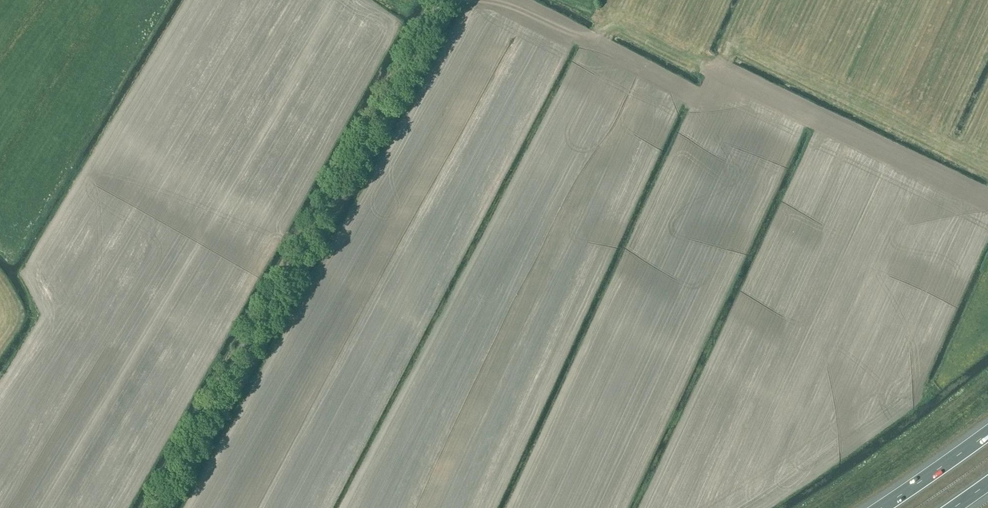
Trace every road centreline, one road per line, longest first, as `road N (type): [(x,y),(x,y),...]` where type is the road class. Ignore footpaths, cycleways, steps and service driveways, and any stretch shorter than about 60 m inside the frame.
road 1 (unclassified): [(150,507),(441,0)]
road 2 (motorway): [(987,432),(881,507)]

